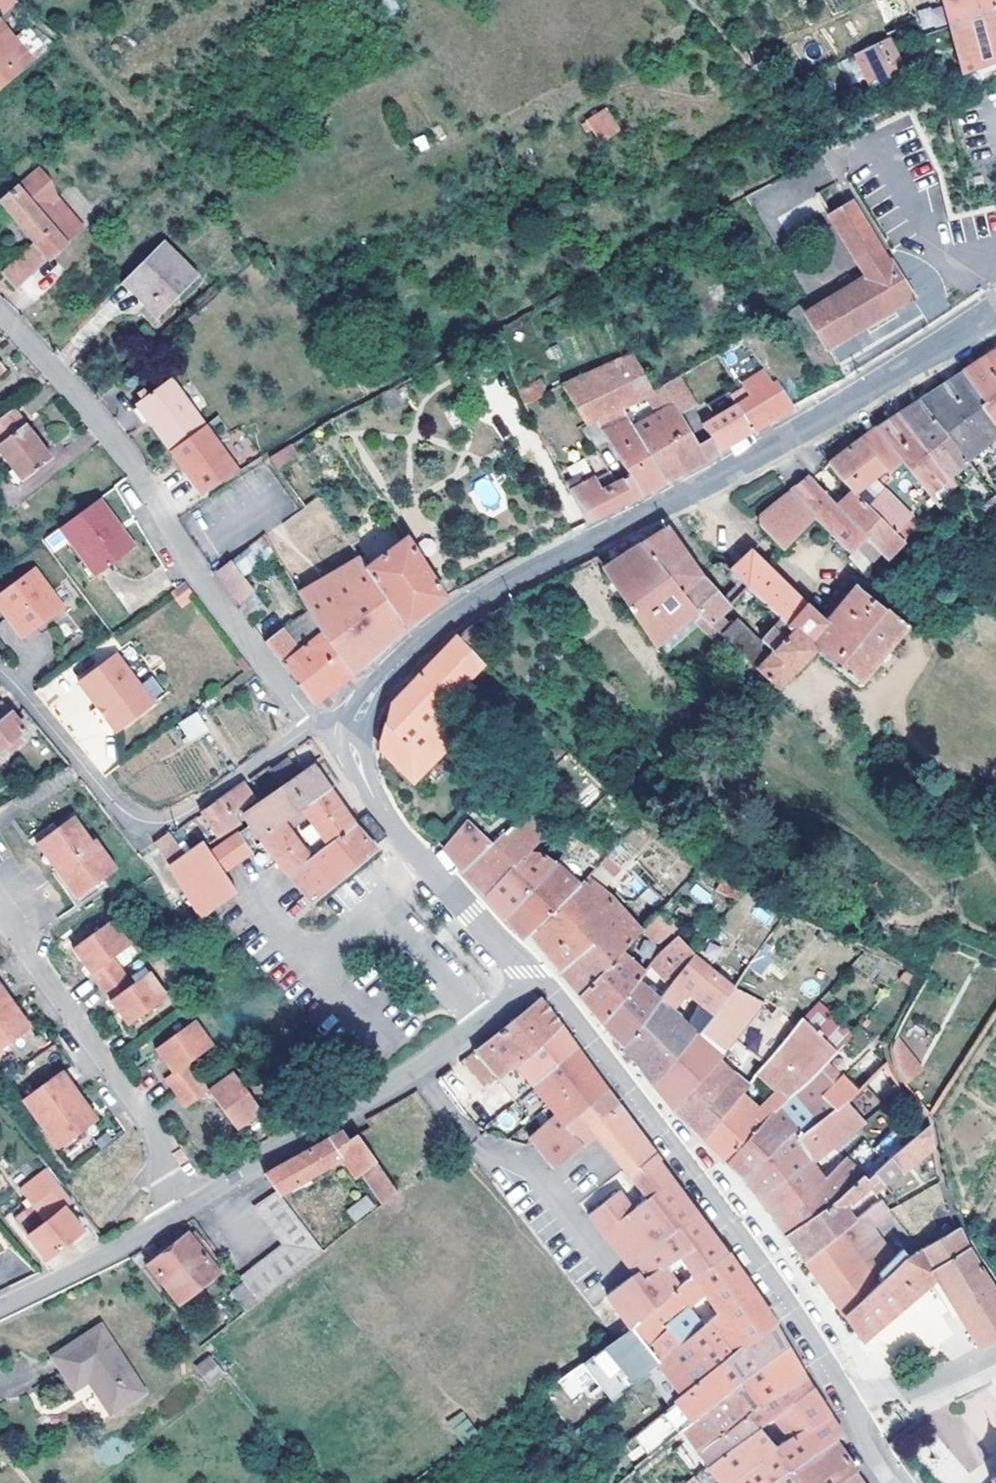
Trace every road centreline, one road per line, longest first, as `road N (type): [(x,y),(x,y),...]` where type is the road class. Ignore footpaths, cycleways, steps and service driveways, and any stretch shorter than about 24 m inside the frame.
road 1 (residential): [(309,729),(508,590),(995,316)]
road 2 (residential): [(855,1424),(761,1276),(538,983)]
road 3 (residential): [(0,316),(82,404),(309,729)]
road 4 (residential): [(538,983),(364,1108),(186,1215)]
road 5 (residential): [(309,729),(174,823),(141,831),(120,821),(0,676)]
road 6 (residential): [(186,1215),(0,884)]
road 7 (residential): [(309,729),(431,876),(538,983)]
road 8 (residential): [(186,1215),(85,1277),(0,1315)]
road 9 (residential): [(995,1354),(855,1424)]

